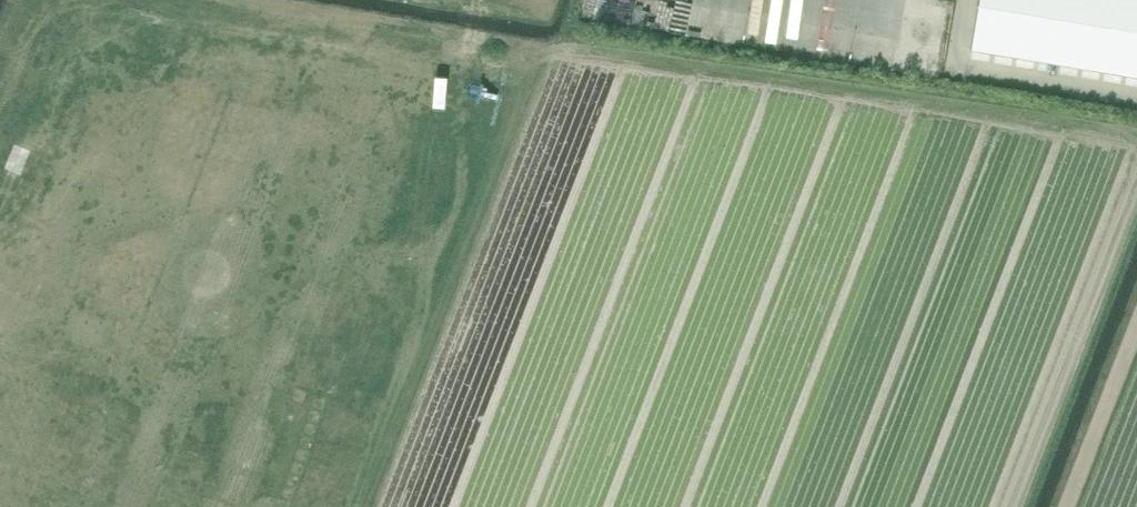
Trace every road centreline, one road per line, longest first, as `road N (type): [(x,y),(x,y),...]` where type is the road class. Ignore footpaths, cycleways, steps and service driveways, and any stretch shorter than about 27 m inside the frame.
road 1 (track): [(1136,325),(1066,506)]

